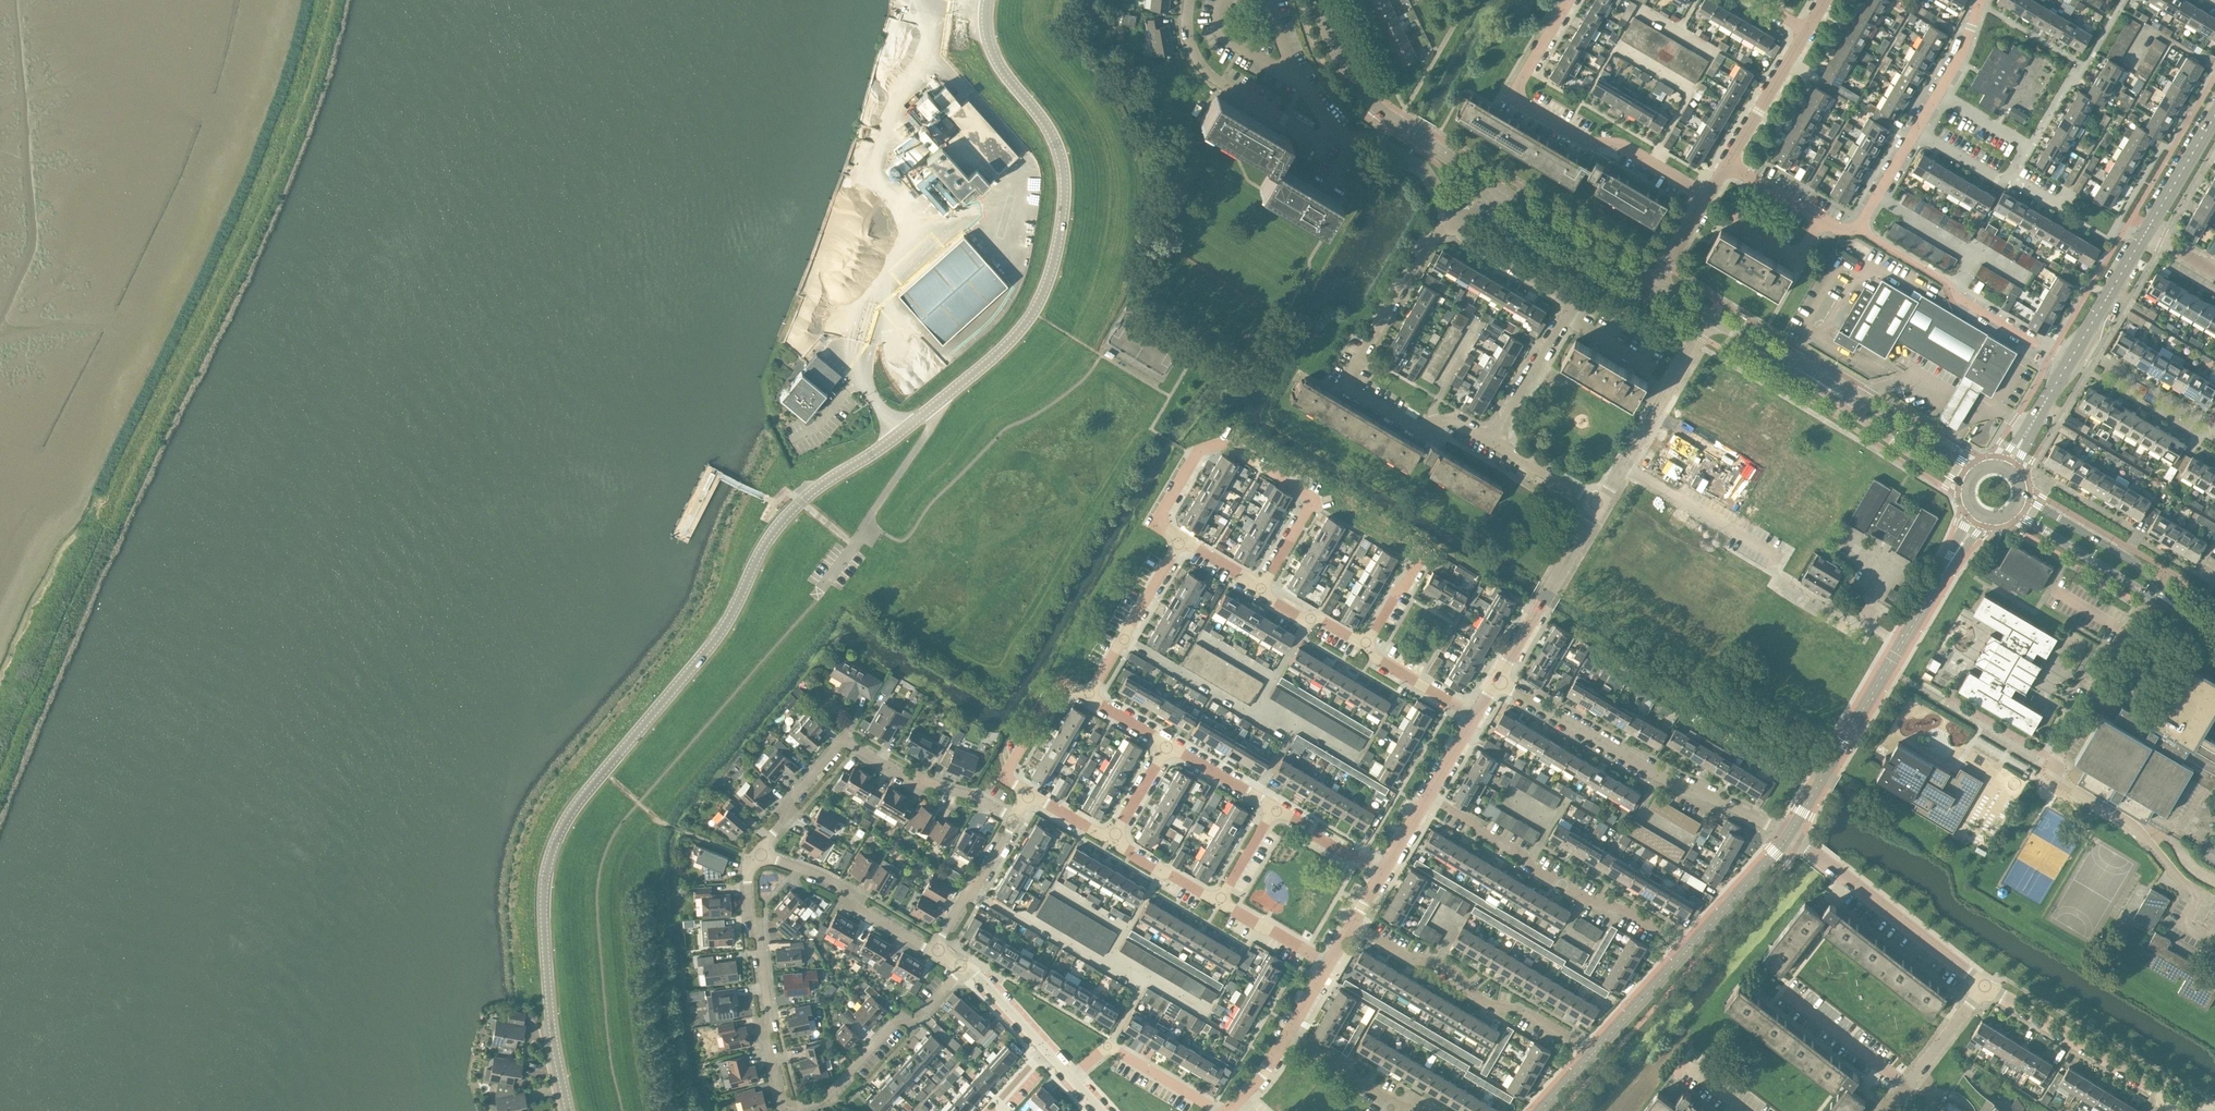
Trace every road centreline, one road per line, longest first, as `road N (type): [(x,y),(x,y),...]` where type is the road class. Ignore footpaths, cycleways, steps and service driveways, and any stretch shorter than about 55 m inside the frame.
road 1 (unclassified): [(568,1110),(545,947),(546,882),(562,826),(718,636),(757,559),(800,501),(947,396),(1014,336),(1046,284),(1064,172),(1053,138),(998,64),(987,0)]
road 2 (residential): [(961,964),(923,1015),(899,1018),(826,1097),(784,1110),(748,889),(748,866),(758,856)]
road 3 (tertiary): [(1789,833),(1979,516)]
road 4 (residential): [(1491,439),(1455,421),(1426,426),(1347,383),(1432,237),(1454,226)]
road 5 (residential): [(1262,588),(1313,498),(1223,444),(1196,455),(1161,514),(1161,527),(1182,539)]
road 6 (residential): [(758,856),(787,803),(843,737),(909,778),(976,797),(1012,819)]
road 7 (residential): [(1707,196),(1618,144),(1586,142),(1519,103),(1514,94),(1570,0)]
road 8 (residential): [(1789,833),(1662,778),(1497,681)]
road 9 (residential): [(1210,75),(1314,137),(1370,139),(1424,167),(1454,226)]
road 10 (residential): [(1684,954),(1648,921),(1587,900),(1430,795)]
road 11 (residential): [(1593,1052),(1526,1012),(1478,997),(1441,963),(1417,961),(1352,925)]
road 12 (unclassified): [(1498,190),(1393,122),(1355,86),(1318,0)]
road 13 (residential): [(2067,363),(1856,229)]
road 14 (residential): [(1985,985),(1789,833)]
road 15 (residential): [(2168,1099),(1985,985)]
road 16 (unclassified): [(2051,764),(2045,773),(2139,831),(2198,895)]
road 17 (residential): [(940,951),(855,905),(838,885),(758,856)]
road 18 (residential): [(1497,681),(1598,506)]
road 19 (residential): [(2155,591),(2051,764)]
road 20 (unclassified): [(1656,284),(1498,190)]
road 21 (residential): [(1182,539),(1084,694)]
road 22 (residential): [(1225,1110),(1107,1046),(1070,1078)]
road 23 (residential): [(1776,557),(1625,466)]
road 24 (residential): [(1625,466),(1711,317)]
road 25 (unclassified): [(1829,387),(1893,441),(1966,486)]
road 26 (unclassified): [(1976,470),(1829,387)]
road 27 (tertiary): [(2155,591),(2140,566),(2022,496)]
road 28 (tertiary): [(2014,513),(2155,591)]
road 29 (tertiary): [(1684,954),(1789,833)]
road 30 (residential): [(1424,1110),(1365,1086),(1288,1032)]
road 31 (tertiary): [(2148,228),(2067,363)]
road 32 (residential): [(1491,439),(1571,306)]
road 33 (residential): [(1106,963),(969,891)]
road 34 (residential): [(1727,162),(1806,30)]
road 35 (residential): [(1906,1086),(1787,994)]
road 36 (residential): [(1571,306),(1563,292),(1454,226)]
road 37 (residential): [(1084,694),(1053,703),(1010,774),(1028,794)]
road 38 (residential): [(1940,91),(2027,144),(2007,176)]
road 39 (unclassified): [(1829,387),(1711,317)]
road 40 (tertiary): [(1593,1052),(1684,954)]
road 41 (residential): [(1476,717),(1365,646)]
road 42 (tertiary): [(2214,116),(2148,228)]
road 43 (residential): [(1906,1086),(1985,985)]
road 44 (residential): [(1329,964),(1218,900)]
road 45 (residential): [(1383,870),(1272,807)]
road 46 (residential): [(1598,506),(1491,439)]
road 47 (residential): [(1728,218),(1796,257),(1821,219)]
road 48 (residential): [(1272,807),(1168,745)]

